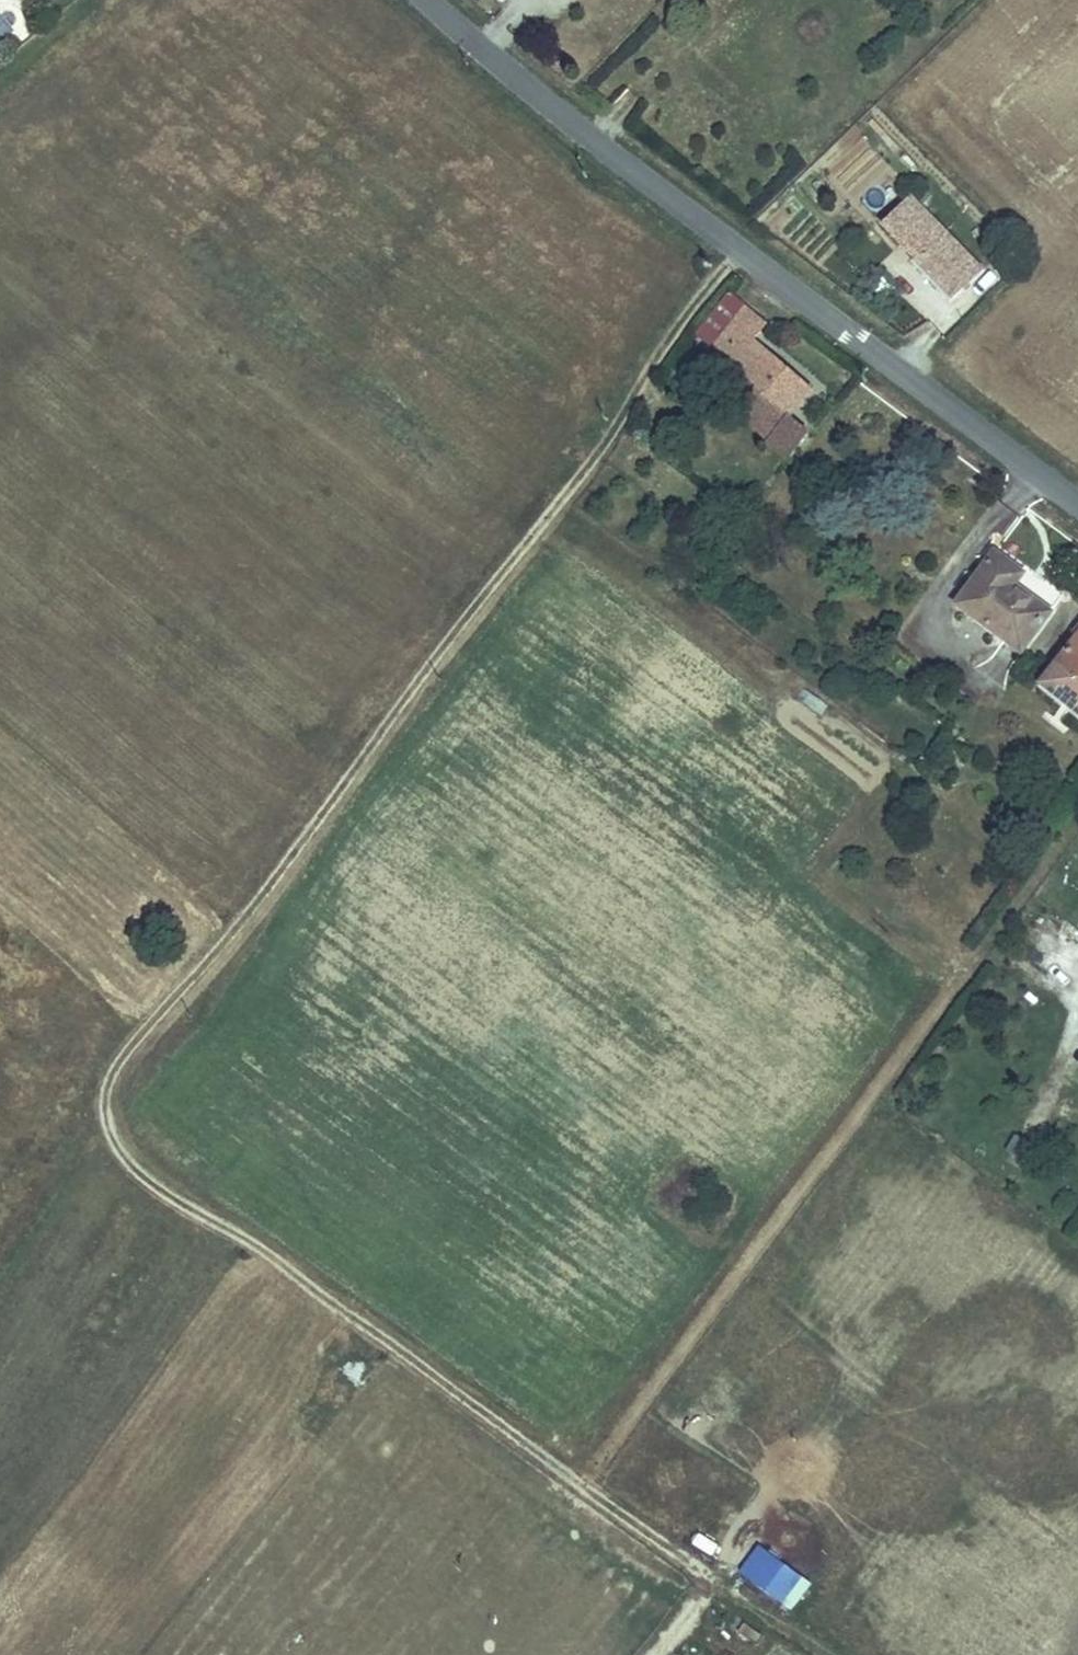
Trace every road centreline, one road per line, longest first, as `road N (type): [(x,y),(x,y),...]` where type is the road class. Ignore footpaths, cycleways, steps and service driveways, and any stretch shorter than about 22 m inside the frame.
road 1 (unclassified): [(424,0),(605,148),(1077,504)]

